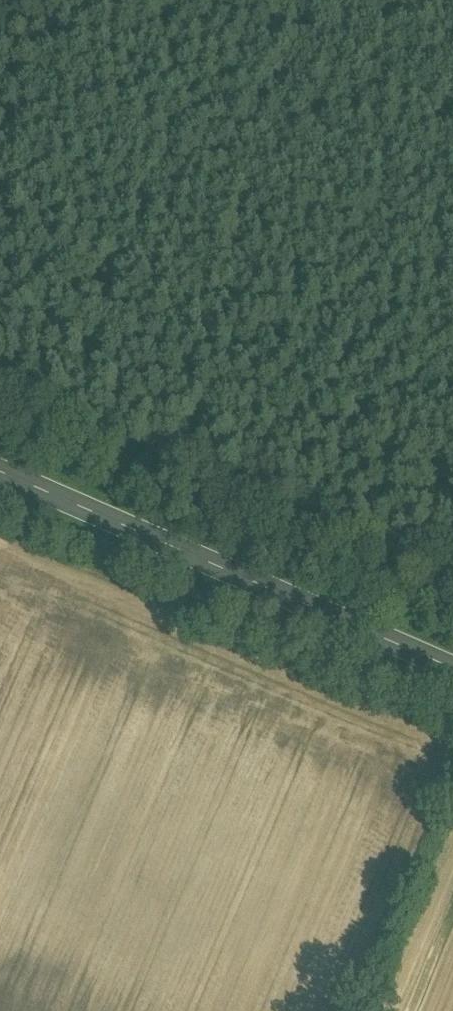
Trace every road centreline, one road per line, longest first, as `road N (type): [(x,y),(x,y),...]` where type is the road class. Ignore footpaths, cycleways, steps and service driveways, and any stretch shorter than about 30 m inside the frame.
road 1 (secondary): [(0,473),(452,670)]

